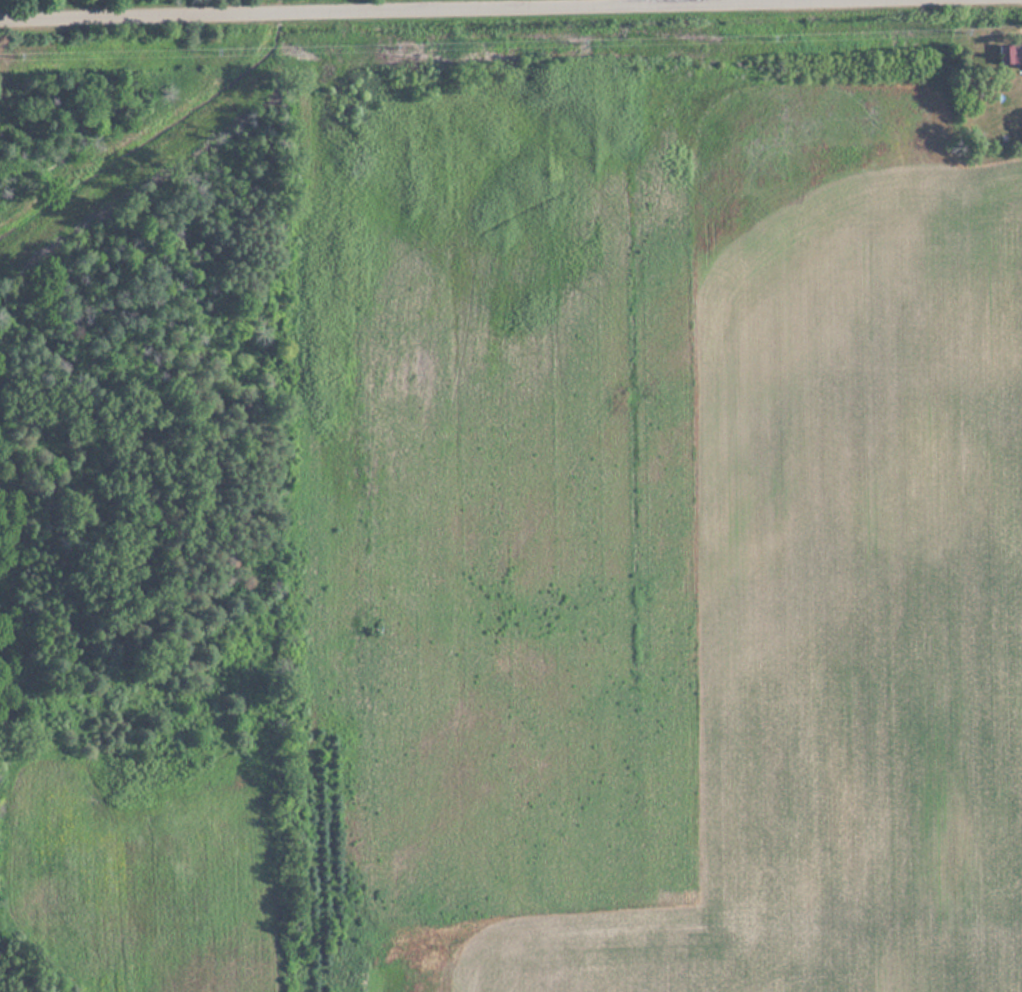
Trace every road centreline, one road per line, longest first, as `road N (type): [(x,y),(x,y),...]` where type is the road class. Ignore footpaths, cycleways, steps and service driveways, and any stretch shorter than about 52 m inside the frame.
road 1 (residential): [(0,23),(1021,1)]

